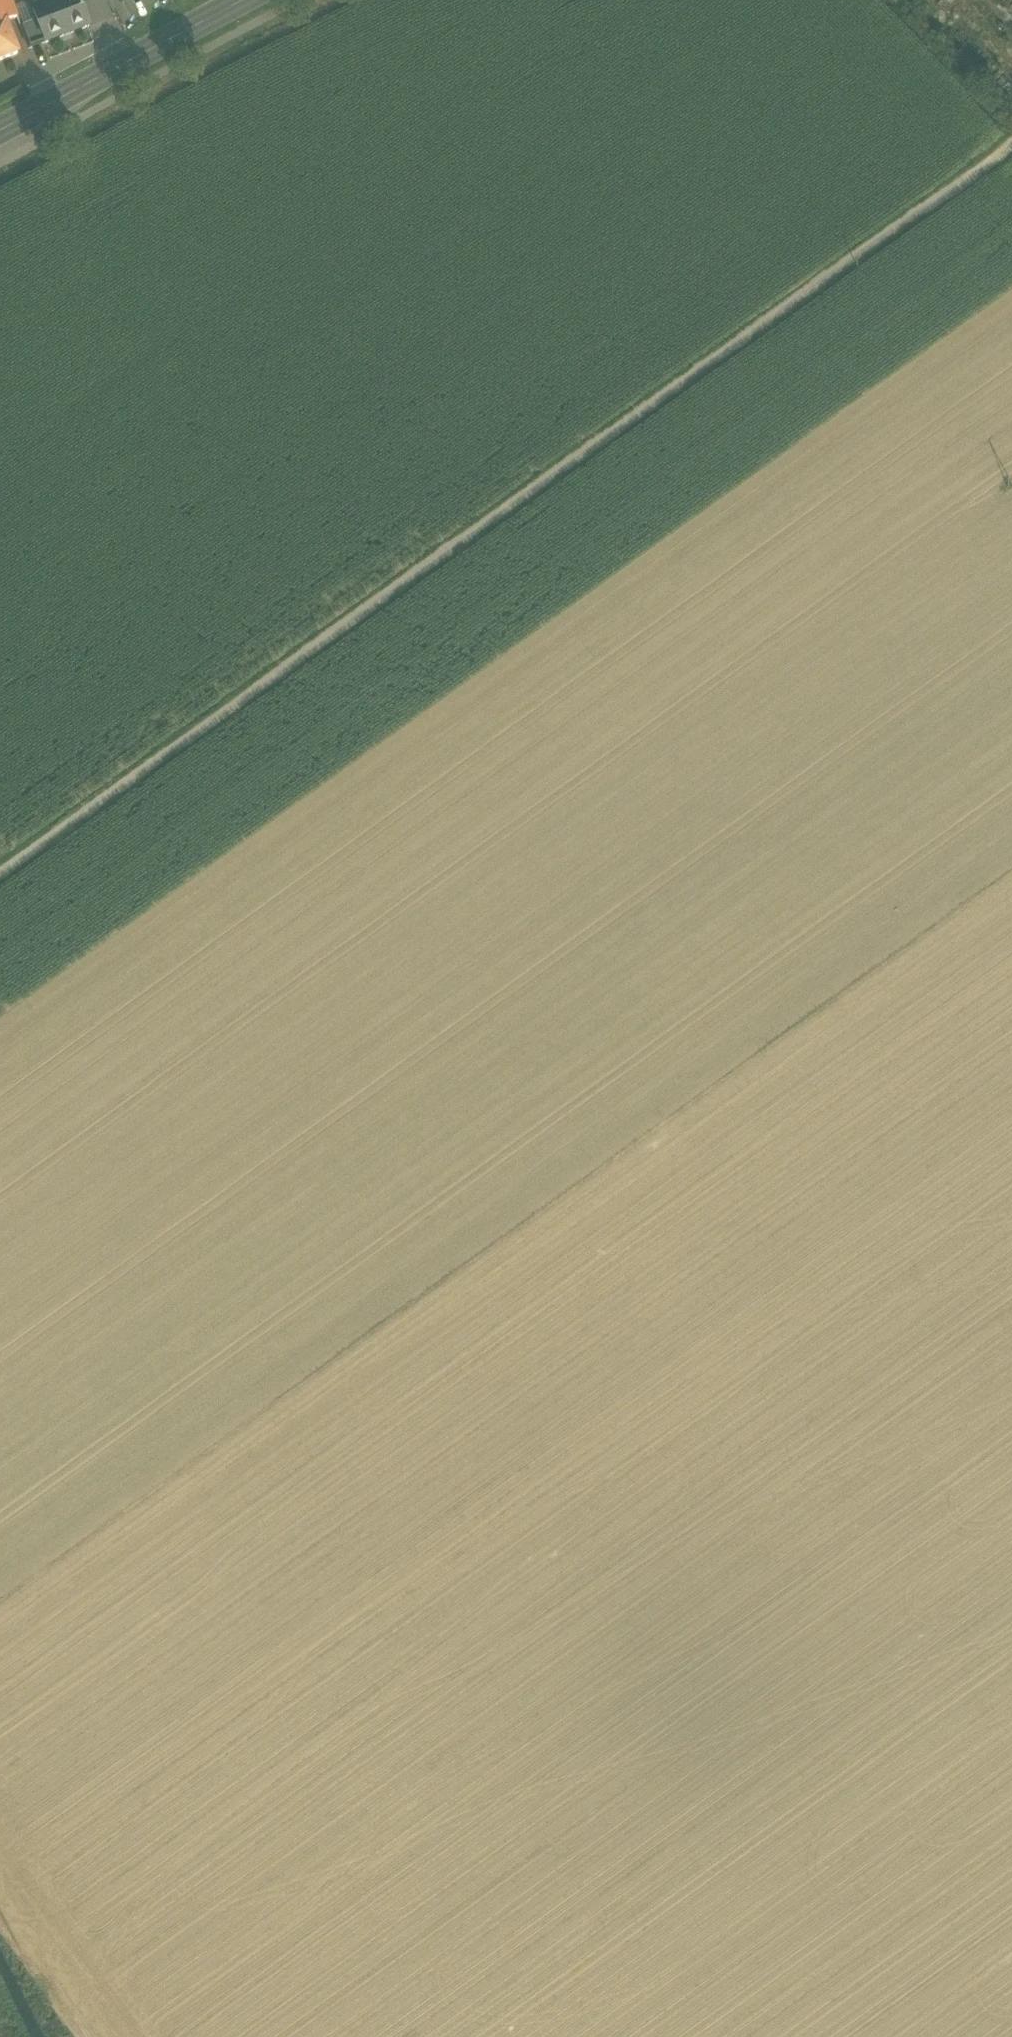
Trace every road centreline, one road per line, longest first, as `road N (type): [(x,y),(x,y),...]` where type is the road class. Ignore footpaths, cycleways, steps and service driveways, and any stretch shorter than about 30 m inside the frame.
road 1 (track): [(0,875),(1011,147)]
road 2 (primary): [(245,0),(0,131)]

